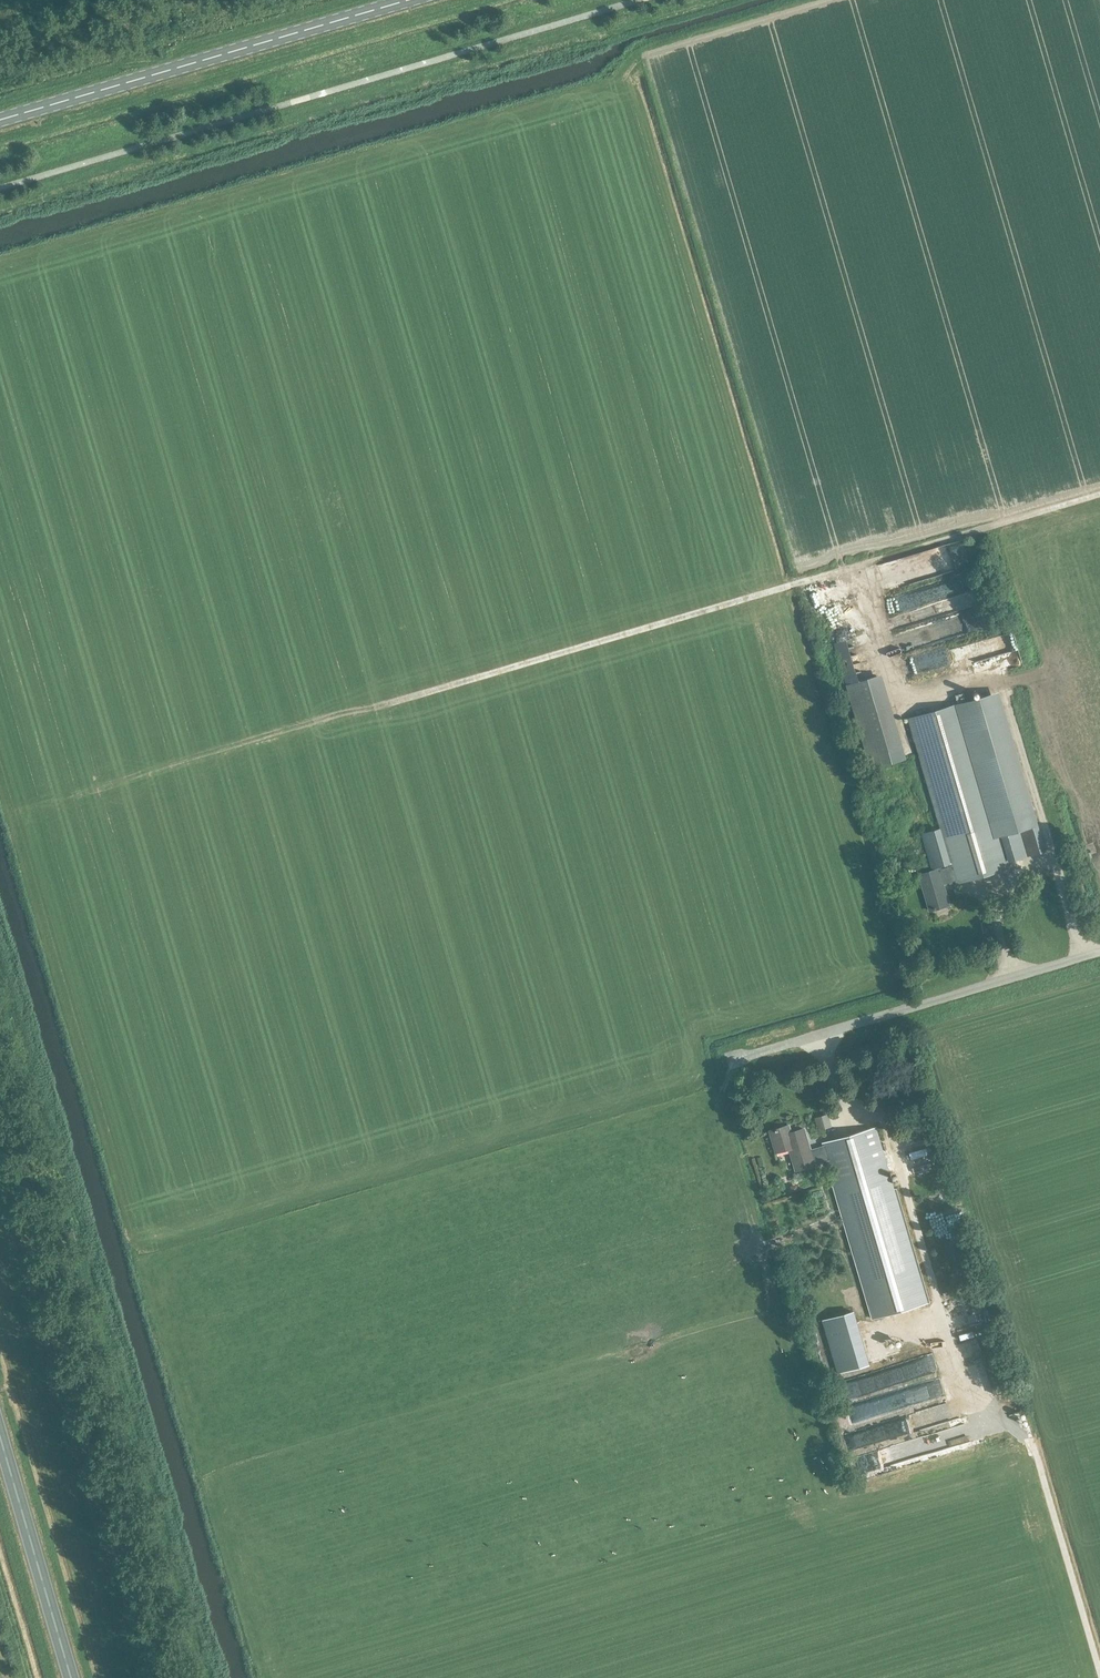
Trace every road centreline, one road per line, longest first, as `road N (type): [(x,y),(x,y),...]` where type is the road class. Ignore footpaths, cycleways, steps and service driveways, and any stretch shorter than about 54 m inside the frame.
road 1 (secondary): [(0,120),(394,0)]
road 2 (unclassified): [(1099,955),(731,1061)]
road 3 (track): [(975,1399),(1030,1435),(1099,1673)]
road 4 (trunk): [(73,1677),(0,1431)]

